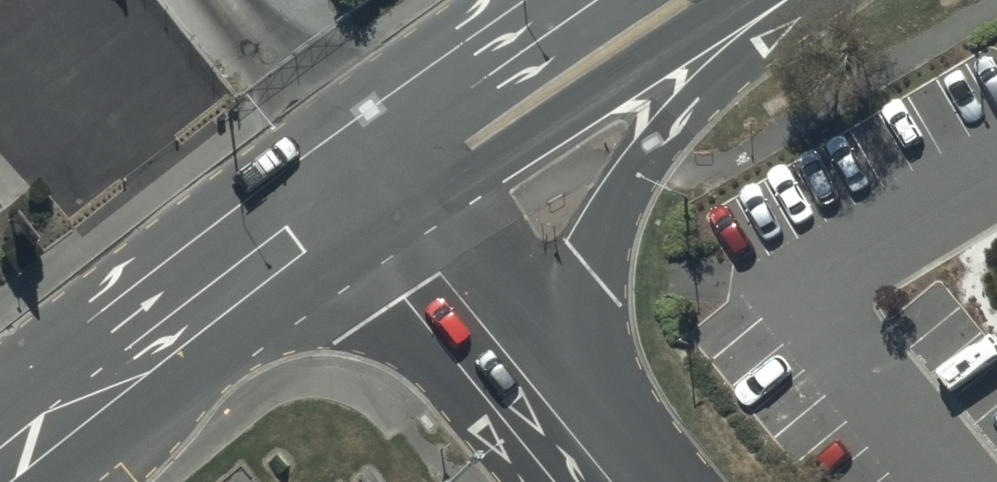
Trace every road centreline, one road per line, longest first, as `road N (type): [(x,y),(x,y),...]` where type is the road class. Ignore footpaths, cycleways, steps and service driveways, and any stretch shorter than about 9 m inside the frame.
road 1 (tertiary): [(0,466),(373,187)]
road 2 (tertiary): [(779,1),(636,174),(605,236),(547,397)]
road 3 (tertiary): [(779,1),(539,144),(373,187)]
road 4 (tertiary): [(547,397),(373,187)]
road 5 (tertiary): [(373,187),(472,61),(559,0)]

